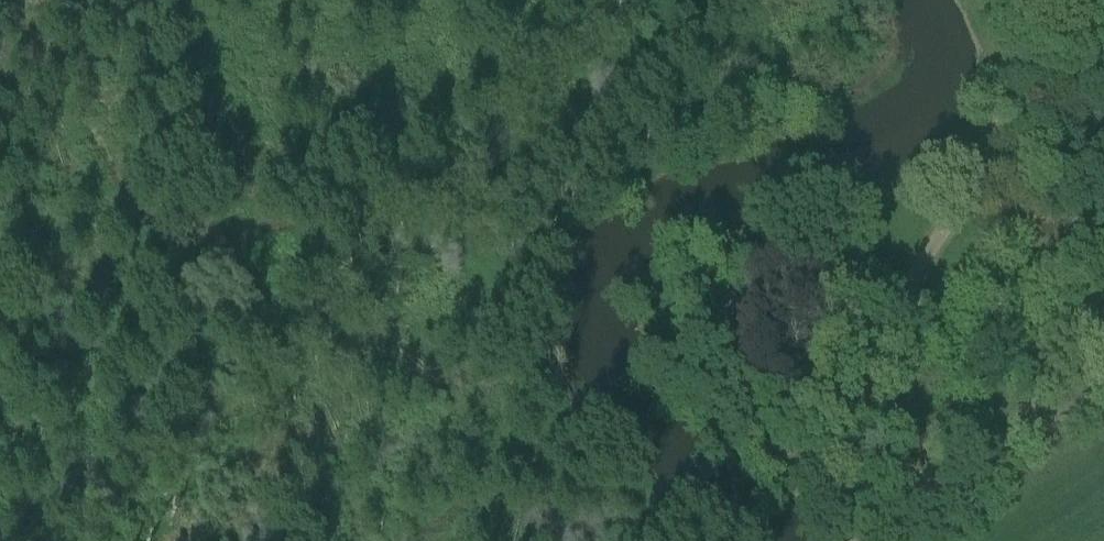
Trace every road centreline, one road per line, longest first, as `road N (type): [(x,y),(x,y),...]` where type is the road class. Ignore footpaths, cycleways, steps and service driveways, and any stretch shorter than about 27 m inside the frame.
road 1 (tertiary): [(1103,373),(871,540)]

